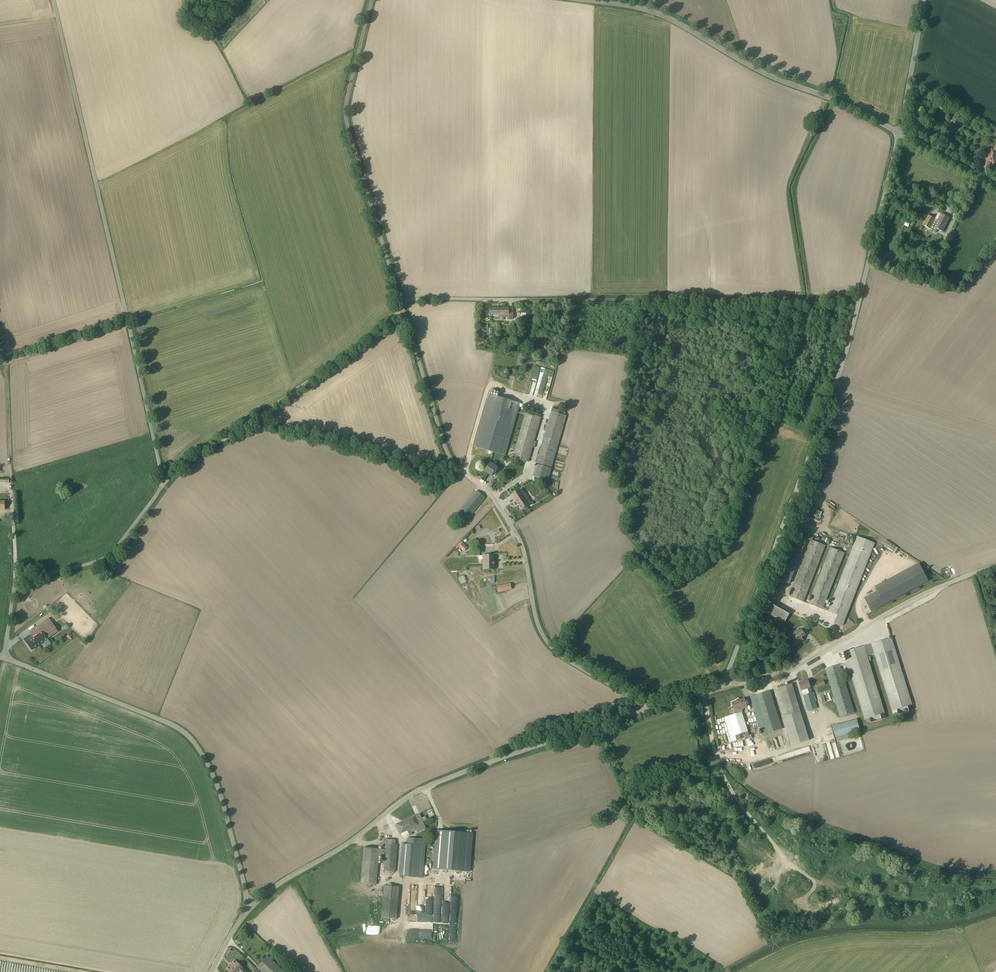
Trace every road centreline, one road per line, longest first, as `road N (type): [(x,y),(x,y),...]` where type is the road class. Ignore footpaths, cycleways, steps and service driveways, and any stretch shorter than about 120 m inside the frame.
road 1 (unclassified): [(372,0),(346,118),(444,446),(459,469),(490,491),(521,543),(537,621),(551,646),(644,711)]
road 2 (track): [(161,484),(412,300),(860,300)]
road 3 (unclassified): [(53,0),(161,484),(110,554),(18,584),(4,659)]
road 4 (unclassified): [(900,134),(840,372),(722,686)]
road 5 (unclassified): [(644,711),(412,793),(250,908)]
road 6 (track): [(703,692),(723,778),(791,863),(827,884),(876,897),(924,903),(978,895)]
road 7 (unclassified): [(4,659),(183,731),(213,777),(250,908)]
road 8 (unclassified): [(586,0),(658,14),(751,67),(900,134)]
road 9 (unclassified): [(722,686),(788,670),(914,599),(995,567)]
road 10 (track): [(995,905),(935,922),(825,926),(772,943)]
road 11 (track): [(18,584),(5,364)]
road 12 (unclassified): [(924,0),(900,134)]
road 13 (track): [(129,324),(5,364)]

